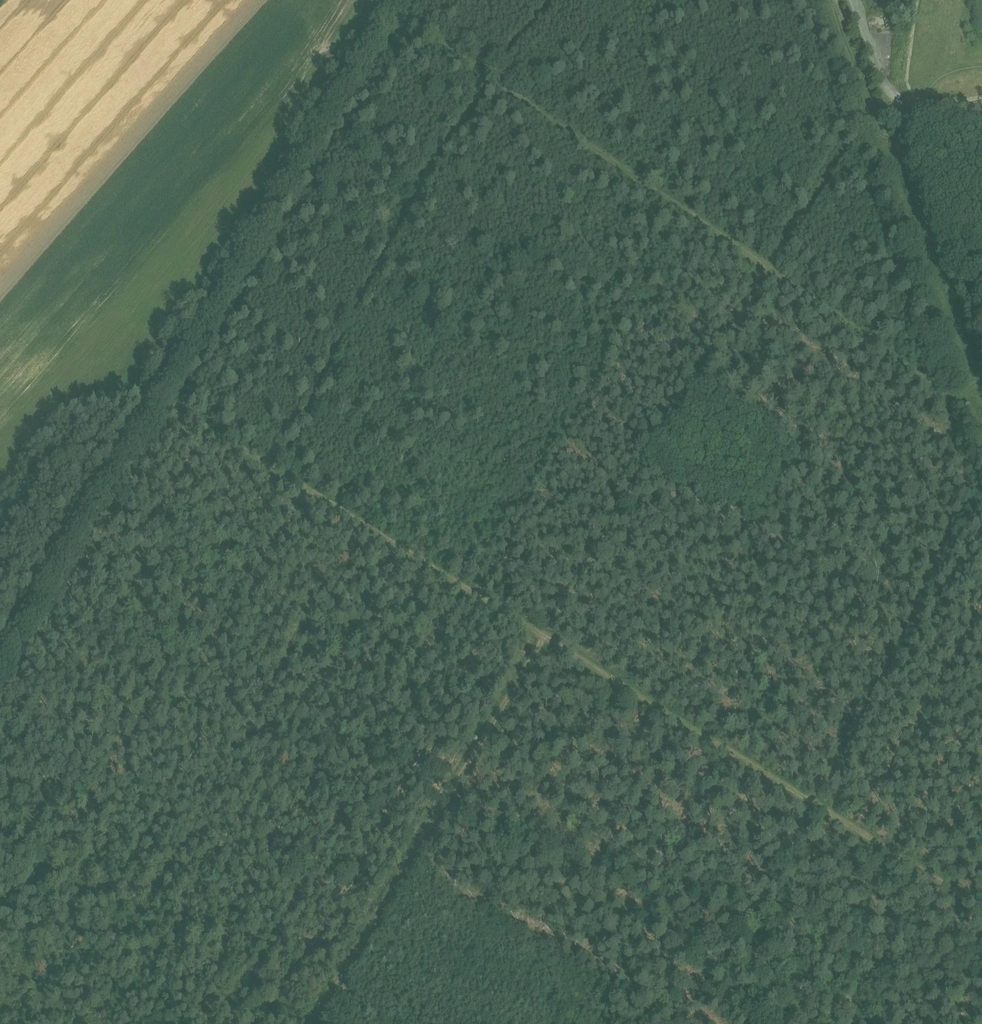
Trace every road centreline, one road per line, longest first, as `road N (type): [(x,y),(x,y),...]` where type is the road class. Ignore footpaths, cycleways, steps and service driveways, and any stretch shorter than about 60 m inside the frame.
road 1 (track): [(164,390),(981,908)]
road 2 (track): [(788,275),(327,1023)]
road 3 (track): [(395,3),(425,34),(981,404)]
road 4 (track): [(397,0),(164,390)]
road 5 (track): [(164,390),(0,661)]

